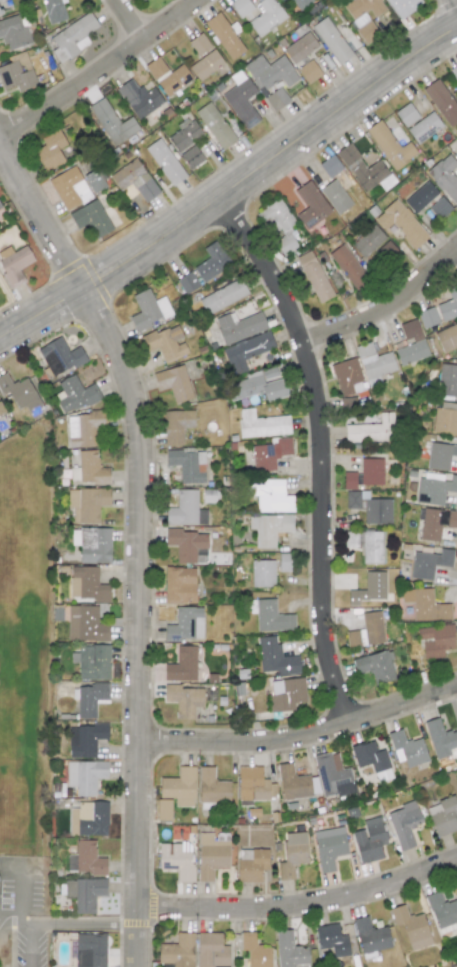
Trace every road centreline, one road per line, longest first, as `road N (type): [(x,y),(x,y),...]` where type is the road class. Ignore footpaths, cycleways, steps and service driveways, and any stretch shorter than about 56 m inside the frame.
road 1 (tertiary): [(139,966),(143,454),(121,355),(83,287)]
road 2 (residential): [(350,720),(332,658),(311,360),(267,269),(219,199)]
road 3 (tertiary): [(139,252),(456,31)]
road 4 (residential): [(140,909),(333,900),(456,859)]
road 5 (residential): [(141,739),(286,738),(456,686)]
road 6 (residential): [(0,136),(195,0)]
road 7 (residential): [(303,341),(368,313),(456,251)]
road 8 (tertiary): [(83,287),(0,139)]

